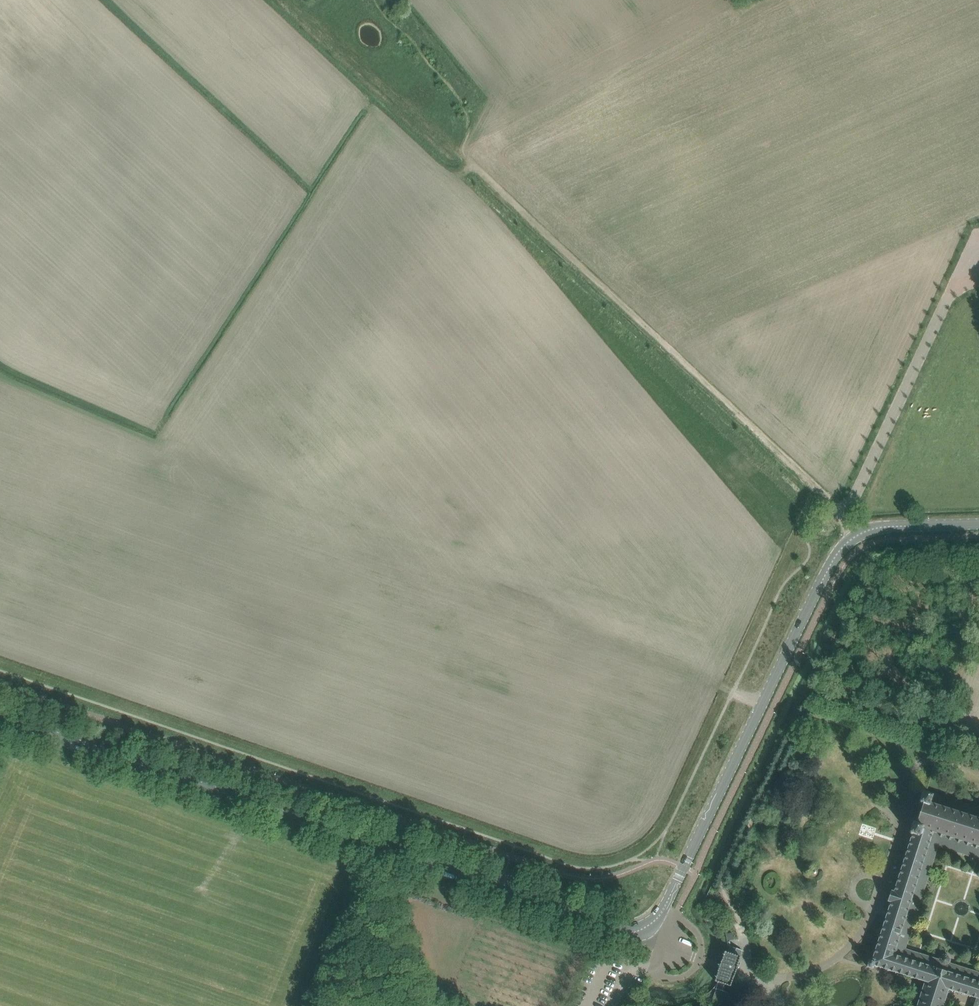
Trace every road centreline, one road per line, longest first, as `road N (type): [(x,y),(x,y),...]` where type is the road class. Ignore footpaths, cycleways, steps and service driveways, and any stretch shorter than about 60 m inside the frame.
road 1 (tertiary): [(978,524),(875,527),(849,539),(662,912),(630,933),(0,717)]
road 2 (track): [(833,500),(475,171)]
road 3 (unclassified): [(869,904),(868,923),(839,955),(765,981)]
road 4 (unclassified): [(880,880),(925,758)]

